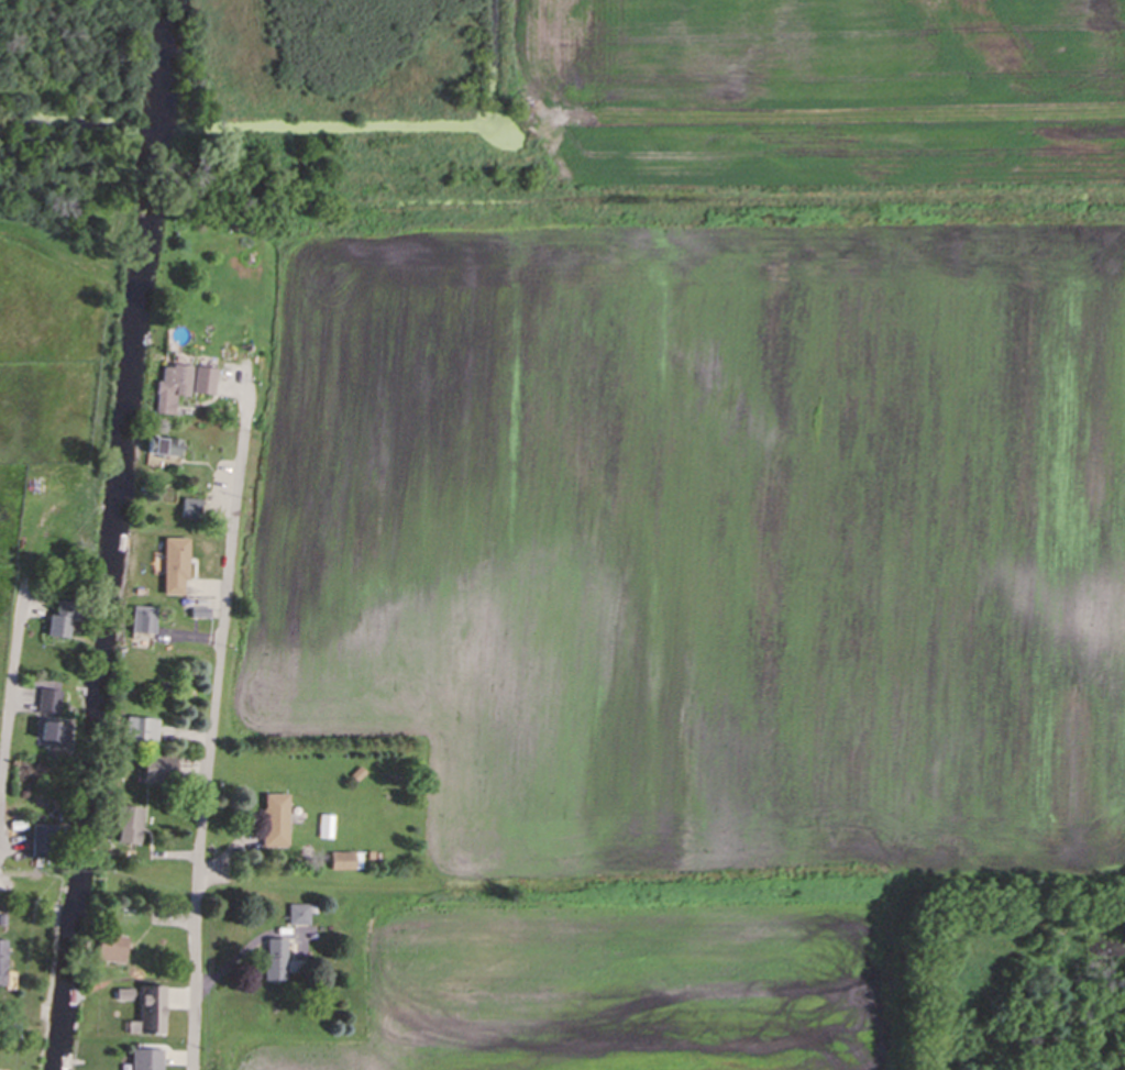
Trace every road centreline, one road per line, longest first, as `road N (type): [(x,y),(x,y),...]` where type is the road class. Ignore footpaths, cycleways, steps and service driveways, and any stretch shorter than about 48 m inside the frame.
road 1 (residential): [(220,1069),(214,876),(279,211)]
road 2 (residential): [(20,599),(0,758)]

